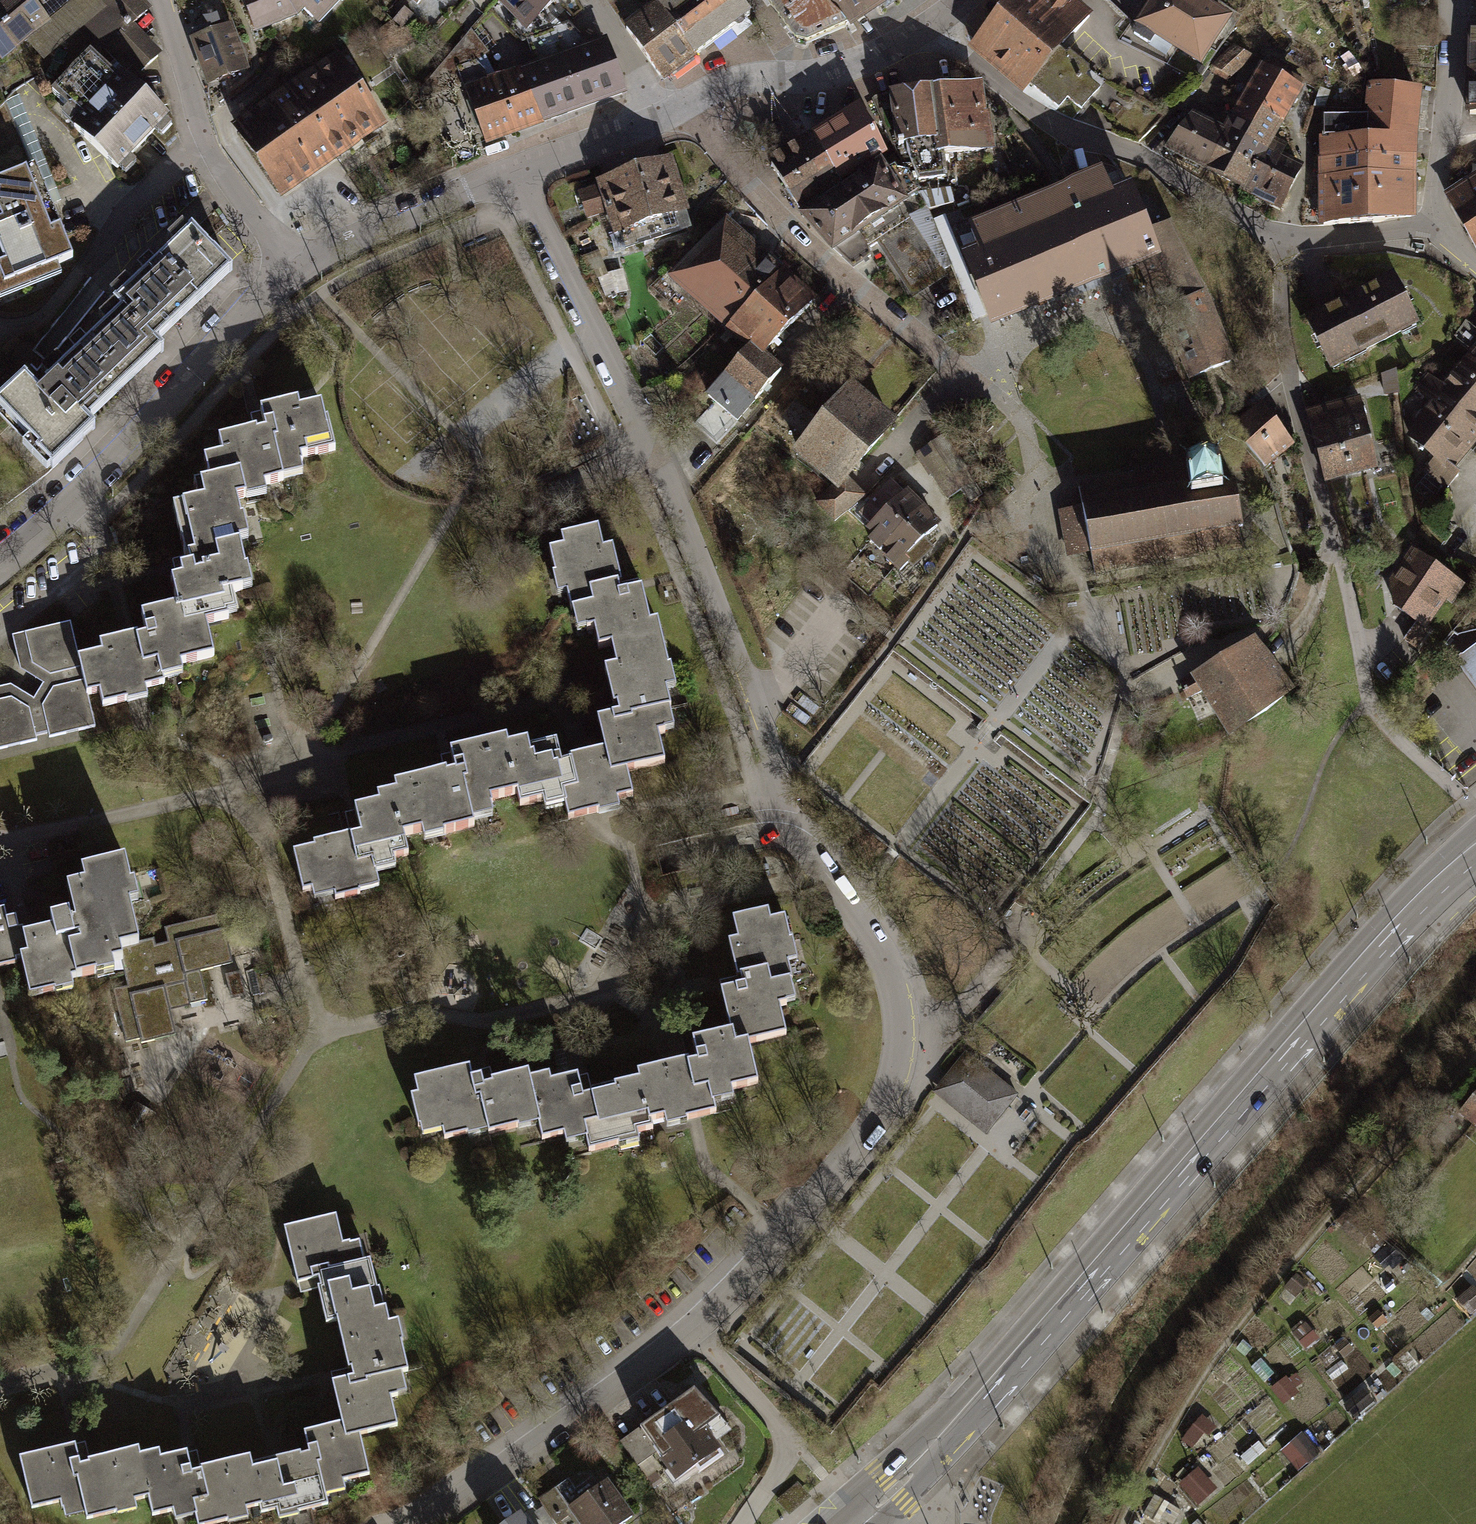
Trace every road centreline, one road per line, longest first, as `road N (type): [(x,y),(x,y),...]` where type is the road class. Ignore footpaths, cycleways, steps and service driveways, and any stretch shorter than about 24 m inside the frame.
road 1 (residential): [(410,1523),(696,1326),(738,1285),(874,1122),(900,1038),(886,967),(806,849),(786,838),(754,700),(659,464),(513,173)]
road 2 (primary): [(856,1523),(1362,957),(1475,848)]
road 3 (residential): [(1442,237),(1285,241),(1254,230),(1153,164),(1035,113),(940,27)]
road 4 (residential): [(0,566),(93,487),(300,264)]
road 5 (residential): [(962,374),(790,238),(699,134),(657,114)]
road 6 (residential): [(163,0),(202,136),(228,184),(300,264)]
road 7 (residential): [(657,114),(723,85),(814,77),(879,58),(940,27)]
road 8 (residential): [(1455,0),(1435,209),(1442,237)]
road 9 (residential): [(300,264),(513,173)]
road 10 (residential): [(513,173),(657,114)]
road 11 (residential): [(589,0),(657,114)]

